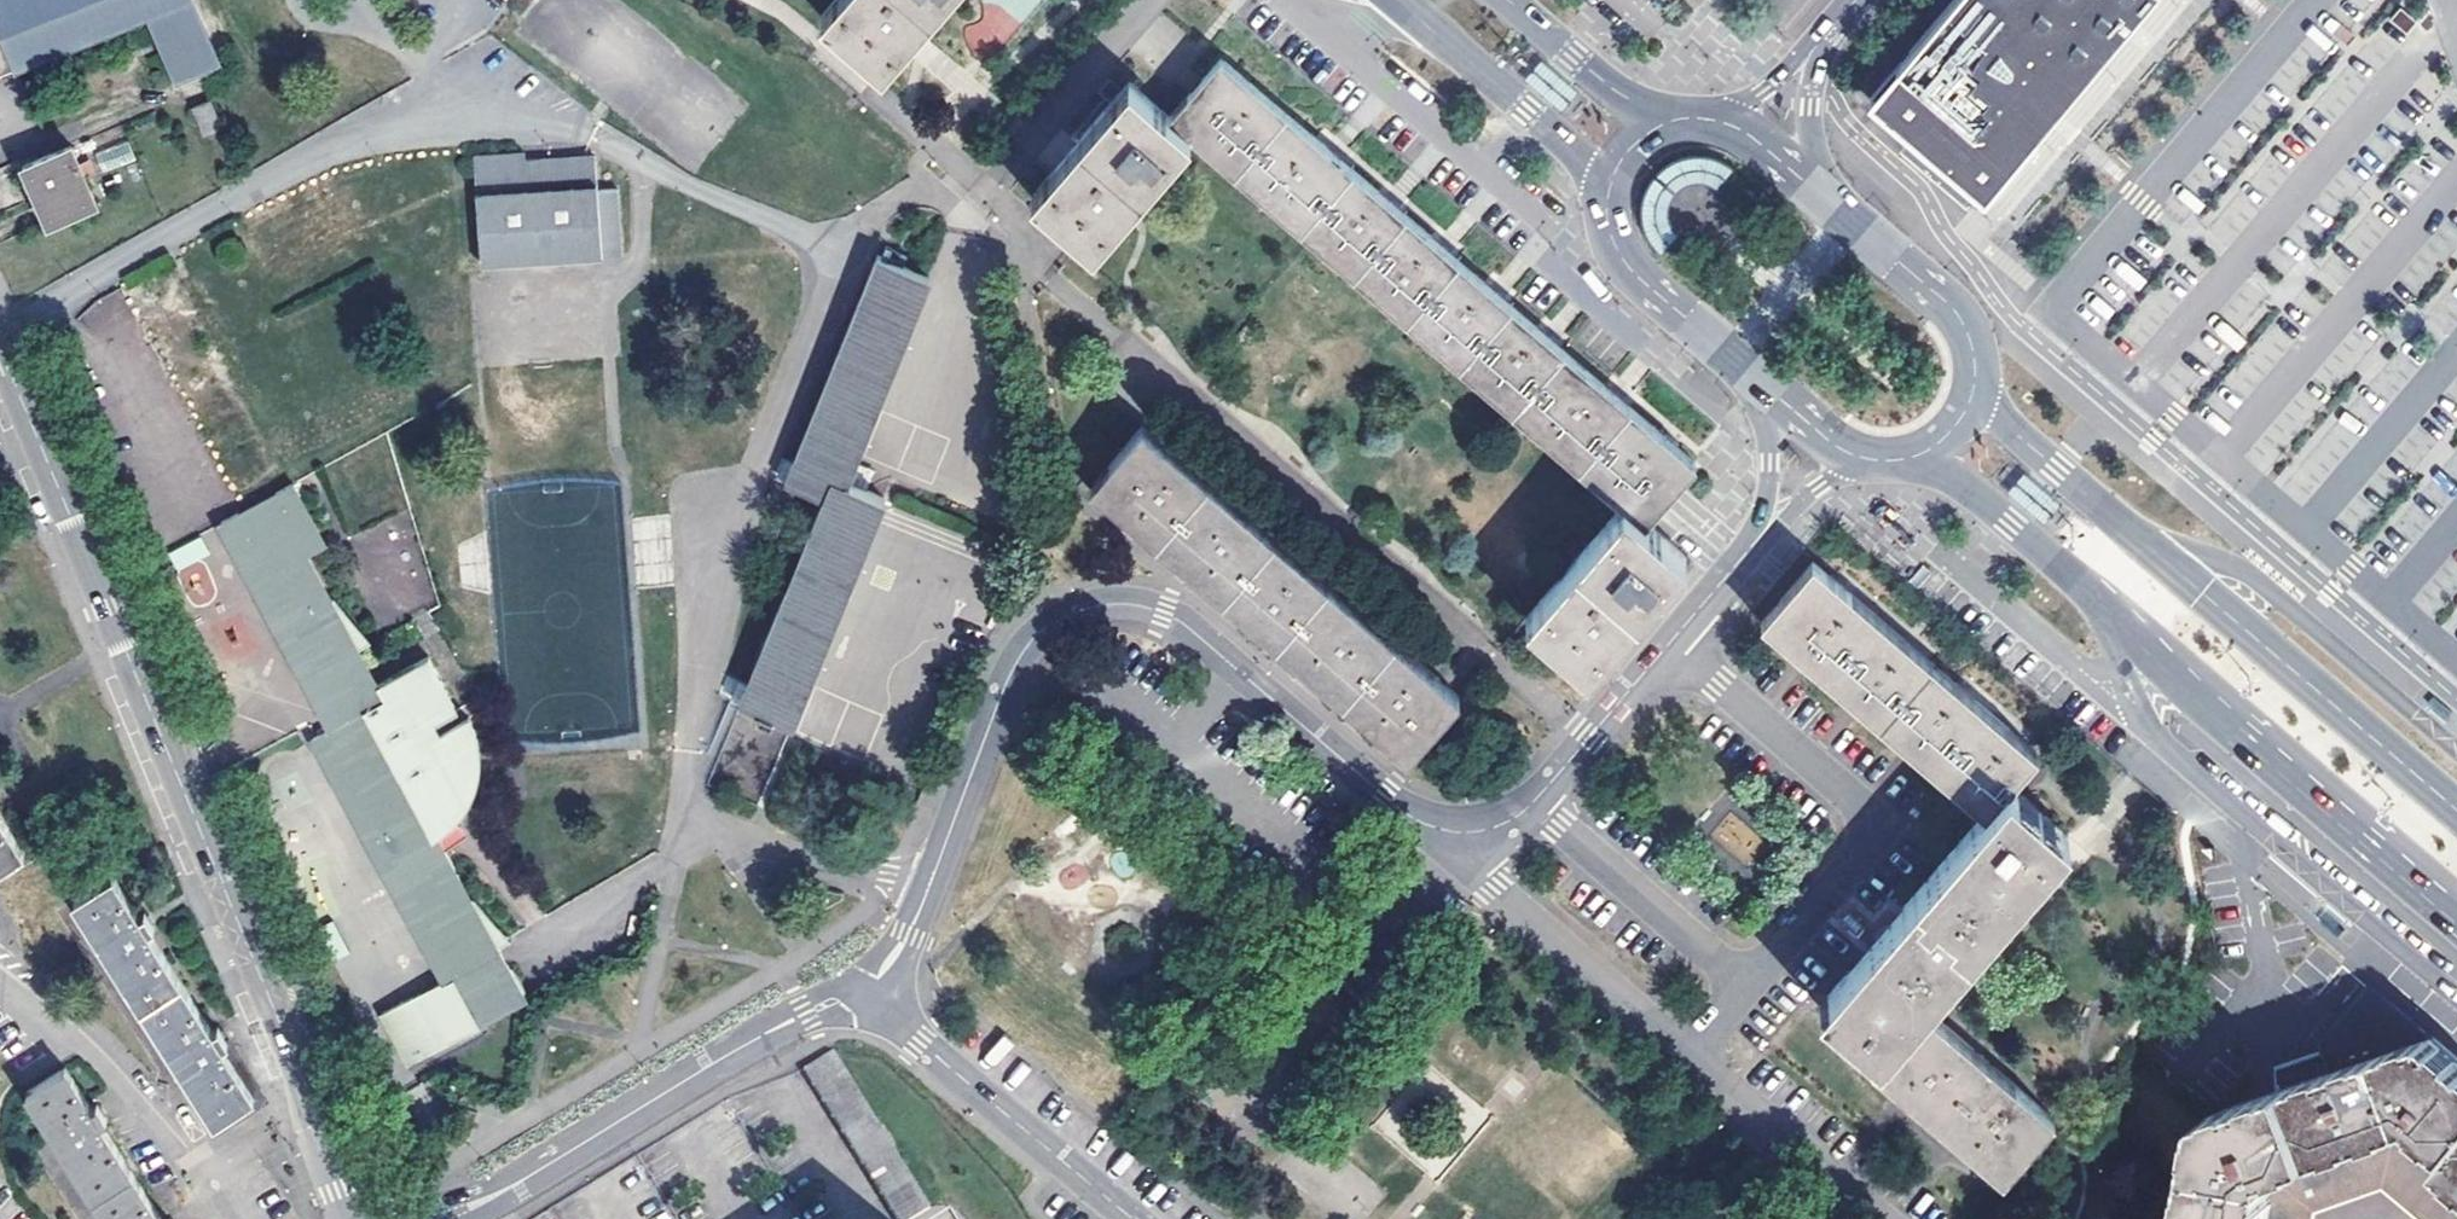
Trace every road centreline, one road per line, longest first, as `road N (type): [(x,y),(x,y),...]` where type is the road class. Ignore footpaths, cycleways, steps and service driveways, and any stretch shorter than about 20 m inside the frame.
road 1 (tertiary): [(356,1218),(0,347)]
road 2 (tertiary): [(1463,832),(1419,820),(1384,794),(1165,612),(1090,607),(1050,624),(1023,649),(908,933),(878,975),(858,986)]
road 3 (secondary): [(2456,810),(1972,395)]
road 4 (residential): [(1339,45),(1559,225),(1563,274),(1701,394)]
road 5 (residential): [(1726,690),(1856,797),(1869,838),(1688,1050)]
road 6 (tertiary): [(858,986),(737,1048),(500,1194),(433,1218)]
road 7 (secondary): [(2102,601),(2456,908)]
road 8 (residential): [(2126,677),(2145,725),(2163,744),(2456,993)]
road 9 (residential): [(1133,1218),(858,986)]
road 10 (residential): [(233,1218),(160,1127),(0,981)]
road 11 (tertiary): [(1671,641),(1532,803),(1496,826),(1463,832)]
road 12 (secondary): [(1611,180),(1617,254),(1769,390)]
road 13 (secondary): [(1972,395),(1974,346),(1953,310),(1814,189)]
road 14 (residential): [(2126,677),(2094,681),(1934,545)]
road 15 (secondary): [(1426,25),(1611,180)]
road 16 (residential): [(1506,894),(1688,1050)]
road 17 (secondary): [(1915,457),(1958,477),(2102,601)]
road 18 (secondary): [(1670,121),(1616,90),(1509,0)]
road 19 (residential): [(1688,1050),(1840,1182)]
road 20 (tertiary): [(1814,189),(1809,129),(1822,39)]
road 21 (tertiary): [(1764,532),(1671,641)]
road 22 (tertiary): [(1769,390),(1764,532)]
road 23 (tertiary): [(1822,39),(1764,87),(1706,119)]
road 24 (secondary): [(1814,189),(1748,134),(1706,119)]
road 25 (tertiary): [(1764,532),(1818,485),(1869,458)]
road 26 (secondary): [(1769,390),(1828,439),(1869,458)]

